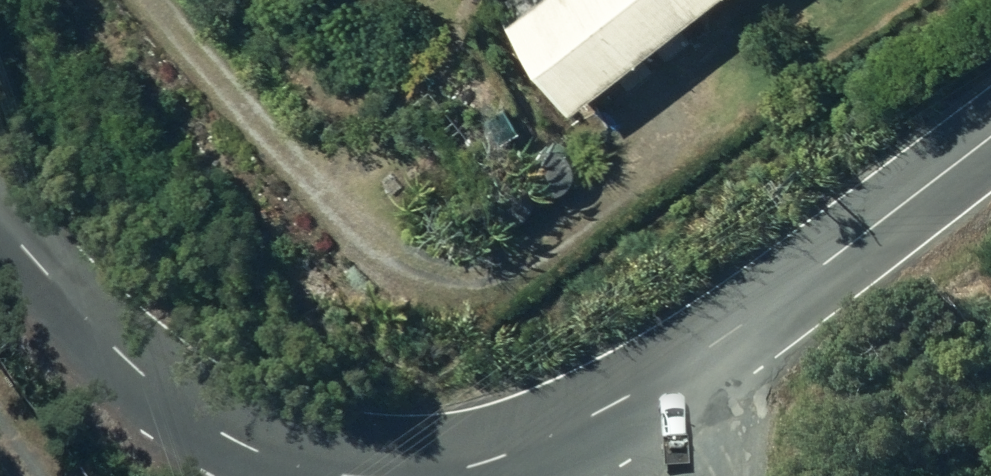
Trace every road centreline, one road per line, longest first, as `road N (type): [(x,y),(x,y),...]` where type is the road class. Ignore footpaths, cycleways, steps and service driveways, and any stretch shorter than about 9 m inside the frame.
road 1 (residential): [(0,225),(124,360),(177,404),(309,474),(335,475)]
road 2 (unclassified): [(658,379),(990,137)]
road 3 (unclassified): [(420,475),(553,441),(658,379)]

